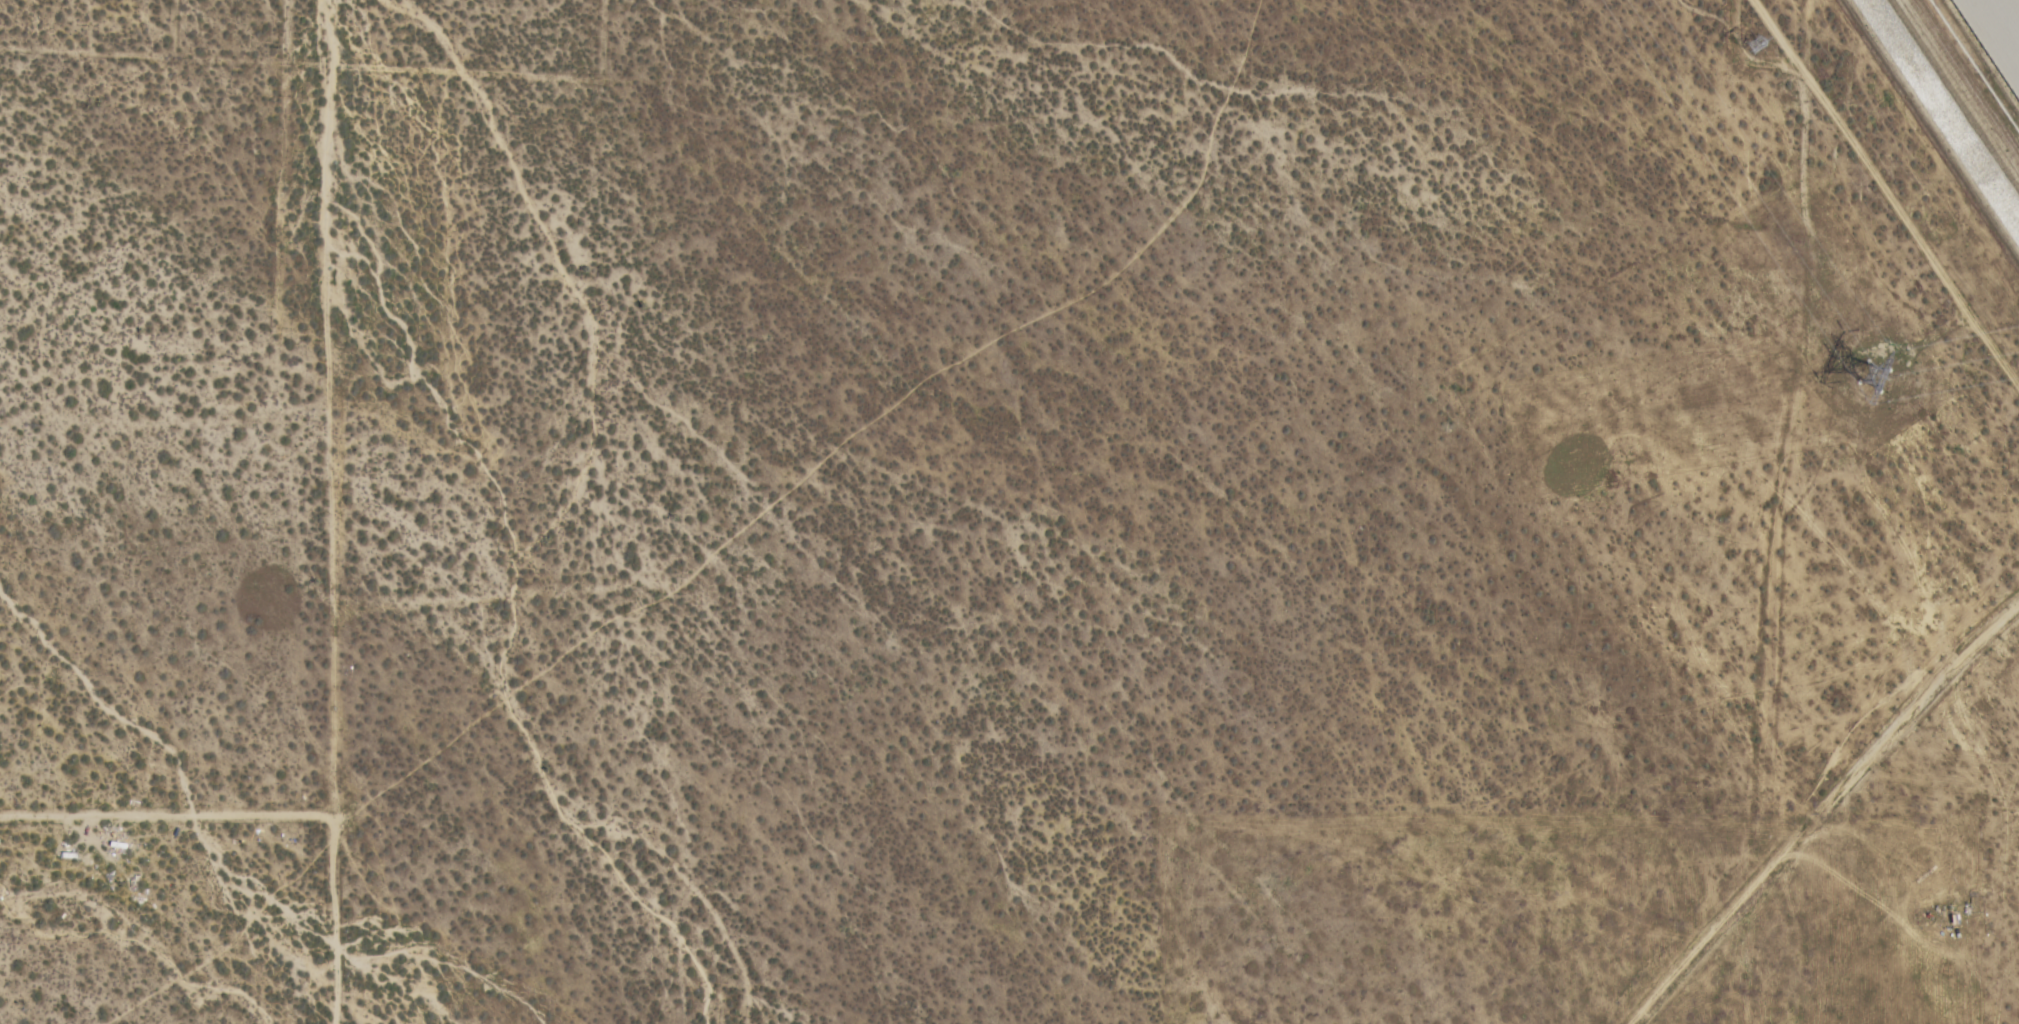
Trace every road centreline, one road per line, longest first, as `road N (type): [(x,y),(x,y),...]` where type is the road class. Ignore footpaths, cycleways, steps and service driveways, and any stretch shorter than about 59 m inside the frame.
road 1 (track): [(1653,1023),(1916,718),(2018,616)]

